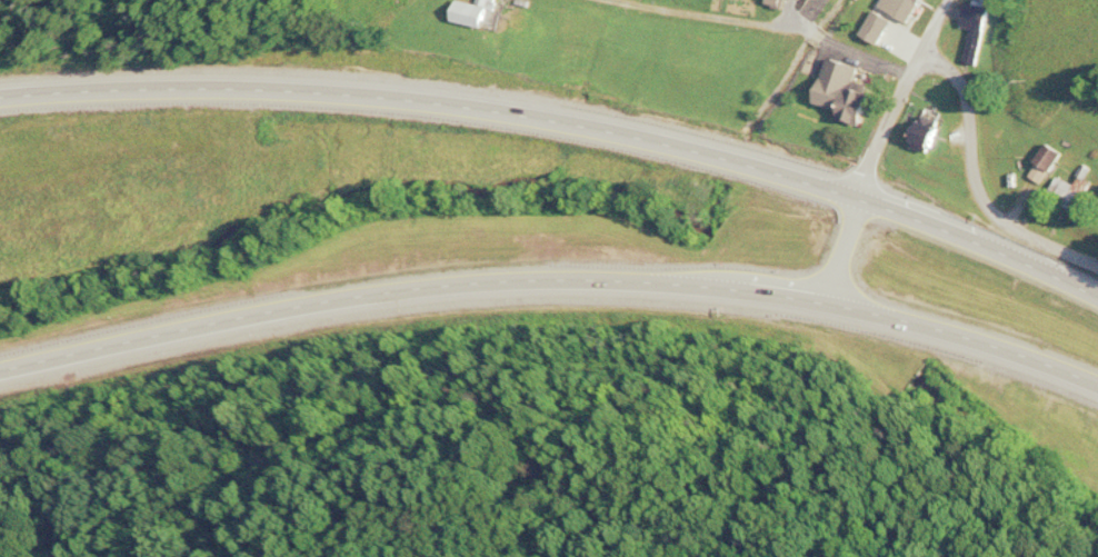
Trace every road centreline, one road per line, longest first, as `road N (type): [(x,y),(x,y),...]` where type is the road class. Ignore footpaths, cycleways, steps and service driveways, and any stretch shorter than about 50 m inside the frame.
road 1 (trunk): [(1097,291),(975,236),(707,153),(572,123),(302,91),(132,88),(0,98)]
road 2 (trunk): [(0,365),(359,290),(586,273),(763,288),(885,309),(1097,379)]
road 3 (residential): [(825,297),(871,157),(924,56),(939,0)]
road 4 (residential): [(924,56),(950,73),(964,100),(982,205),(1097,264)]

